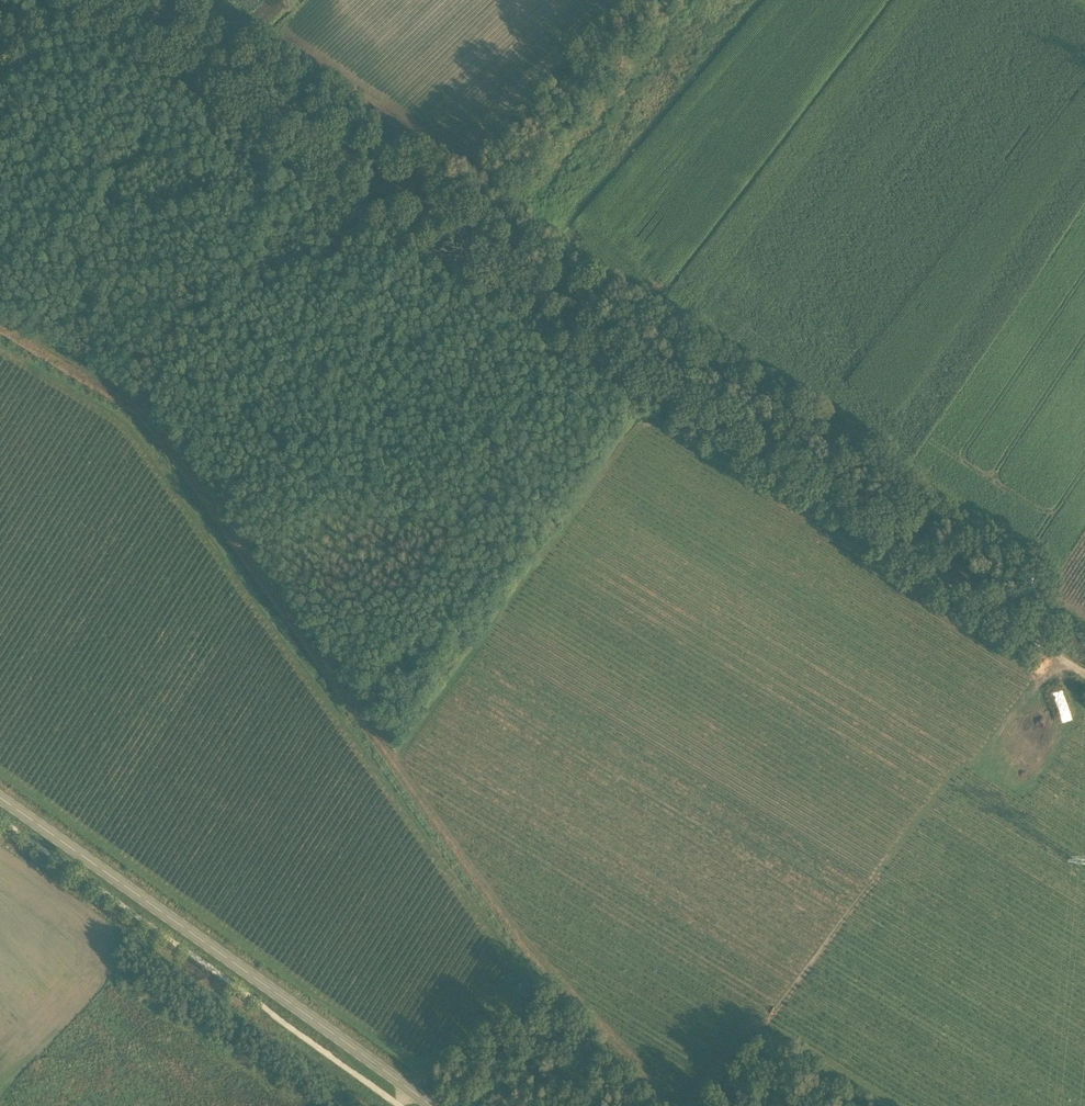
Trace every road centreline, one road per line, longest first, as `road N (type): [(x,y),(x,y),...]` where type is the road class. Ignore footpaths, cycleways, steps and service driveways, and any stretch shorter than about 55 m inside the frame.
road 1 (track): [(1084,678),(64,0)]
road 2 (track): [(0,352),(116,418),(522,973),(511,1003)]
road 3 (track): [(688,1105),(776,1012),(1047,653)]
road 4 (secondary): [(430,1105),(0,799)]
road 5 (track): [(673,1105),(496,895)]

